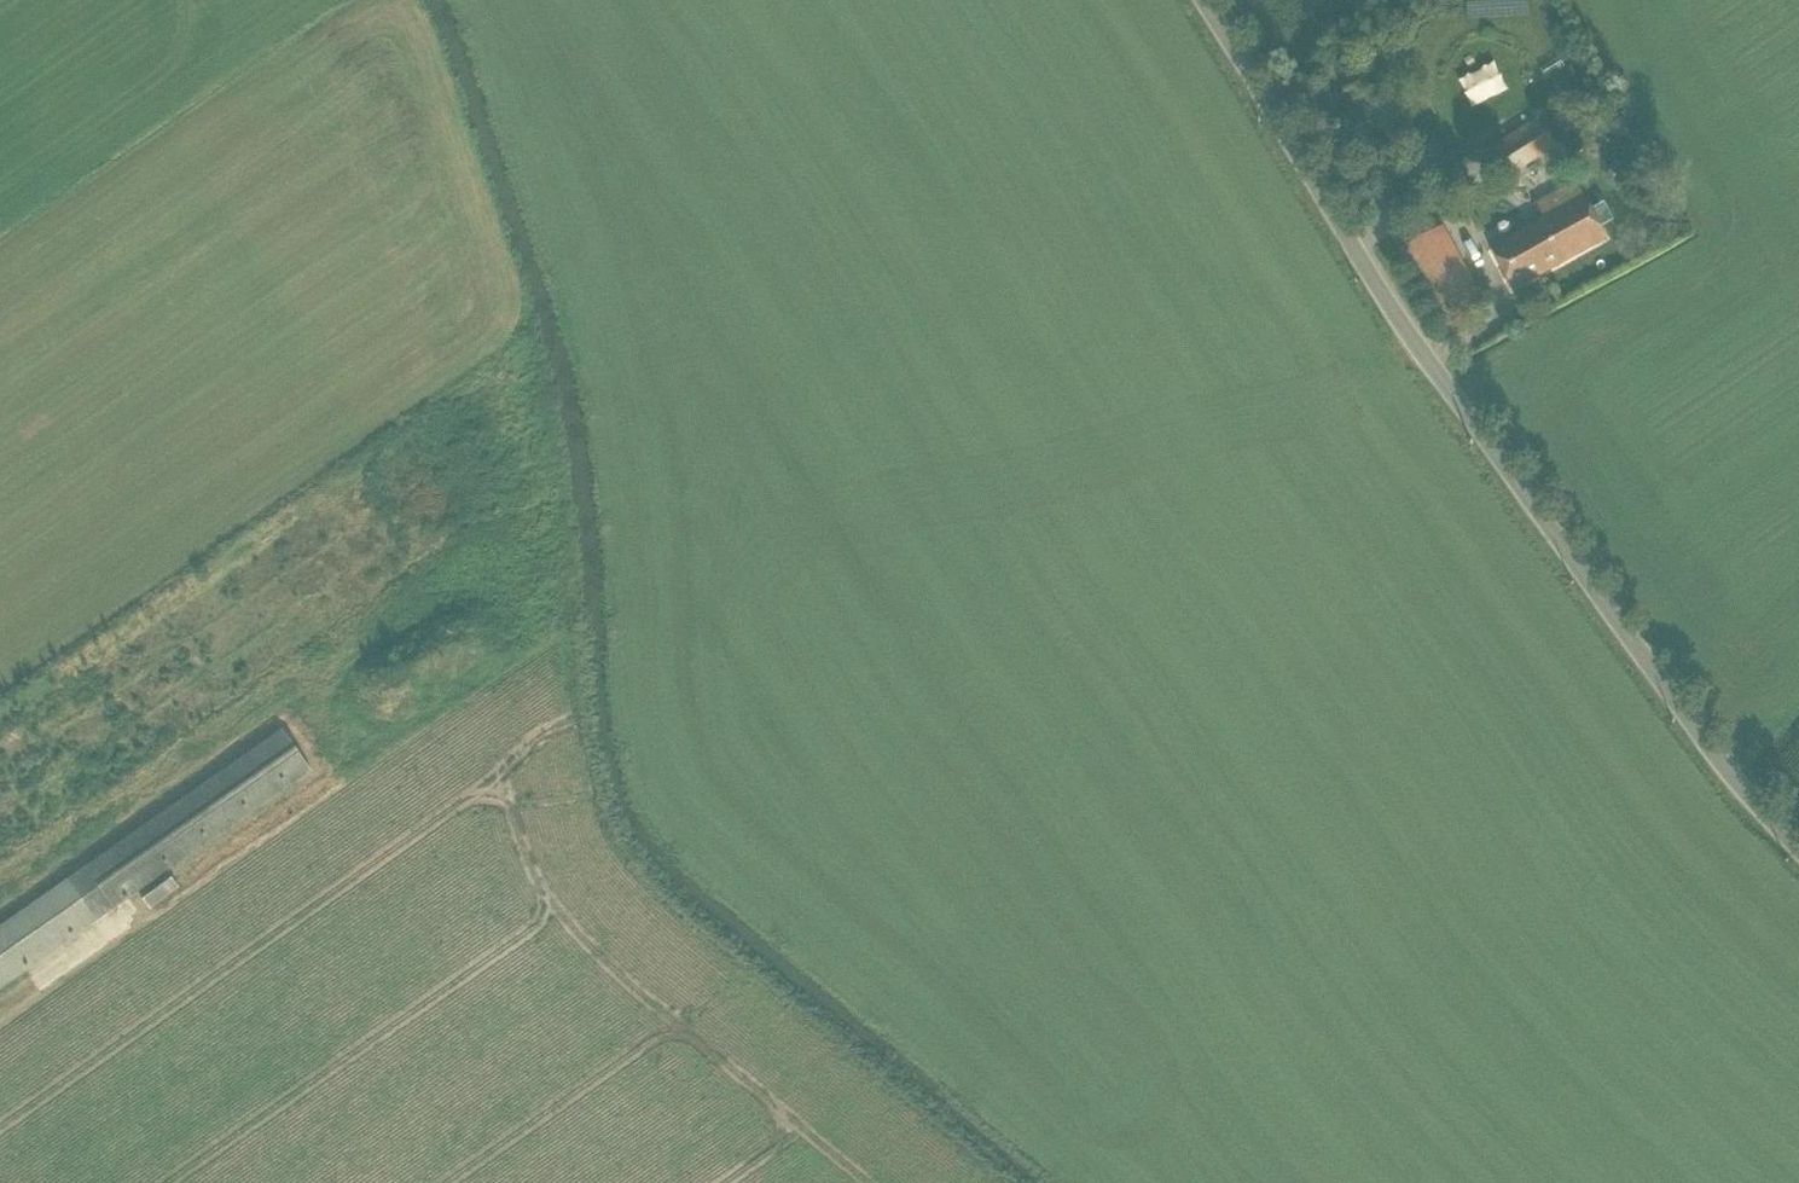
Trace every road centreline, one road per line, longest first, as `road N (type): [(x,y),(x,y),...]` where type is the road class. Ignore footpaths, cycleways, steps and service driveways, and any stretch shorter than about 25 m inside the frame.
road 1 (unclassified): [(1202,0),(1384,298),(1746,793),(1798,848)]

